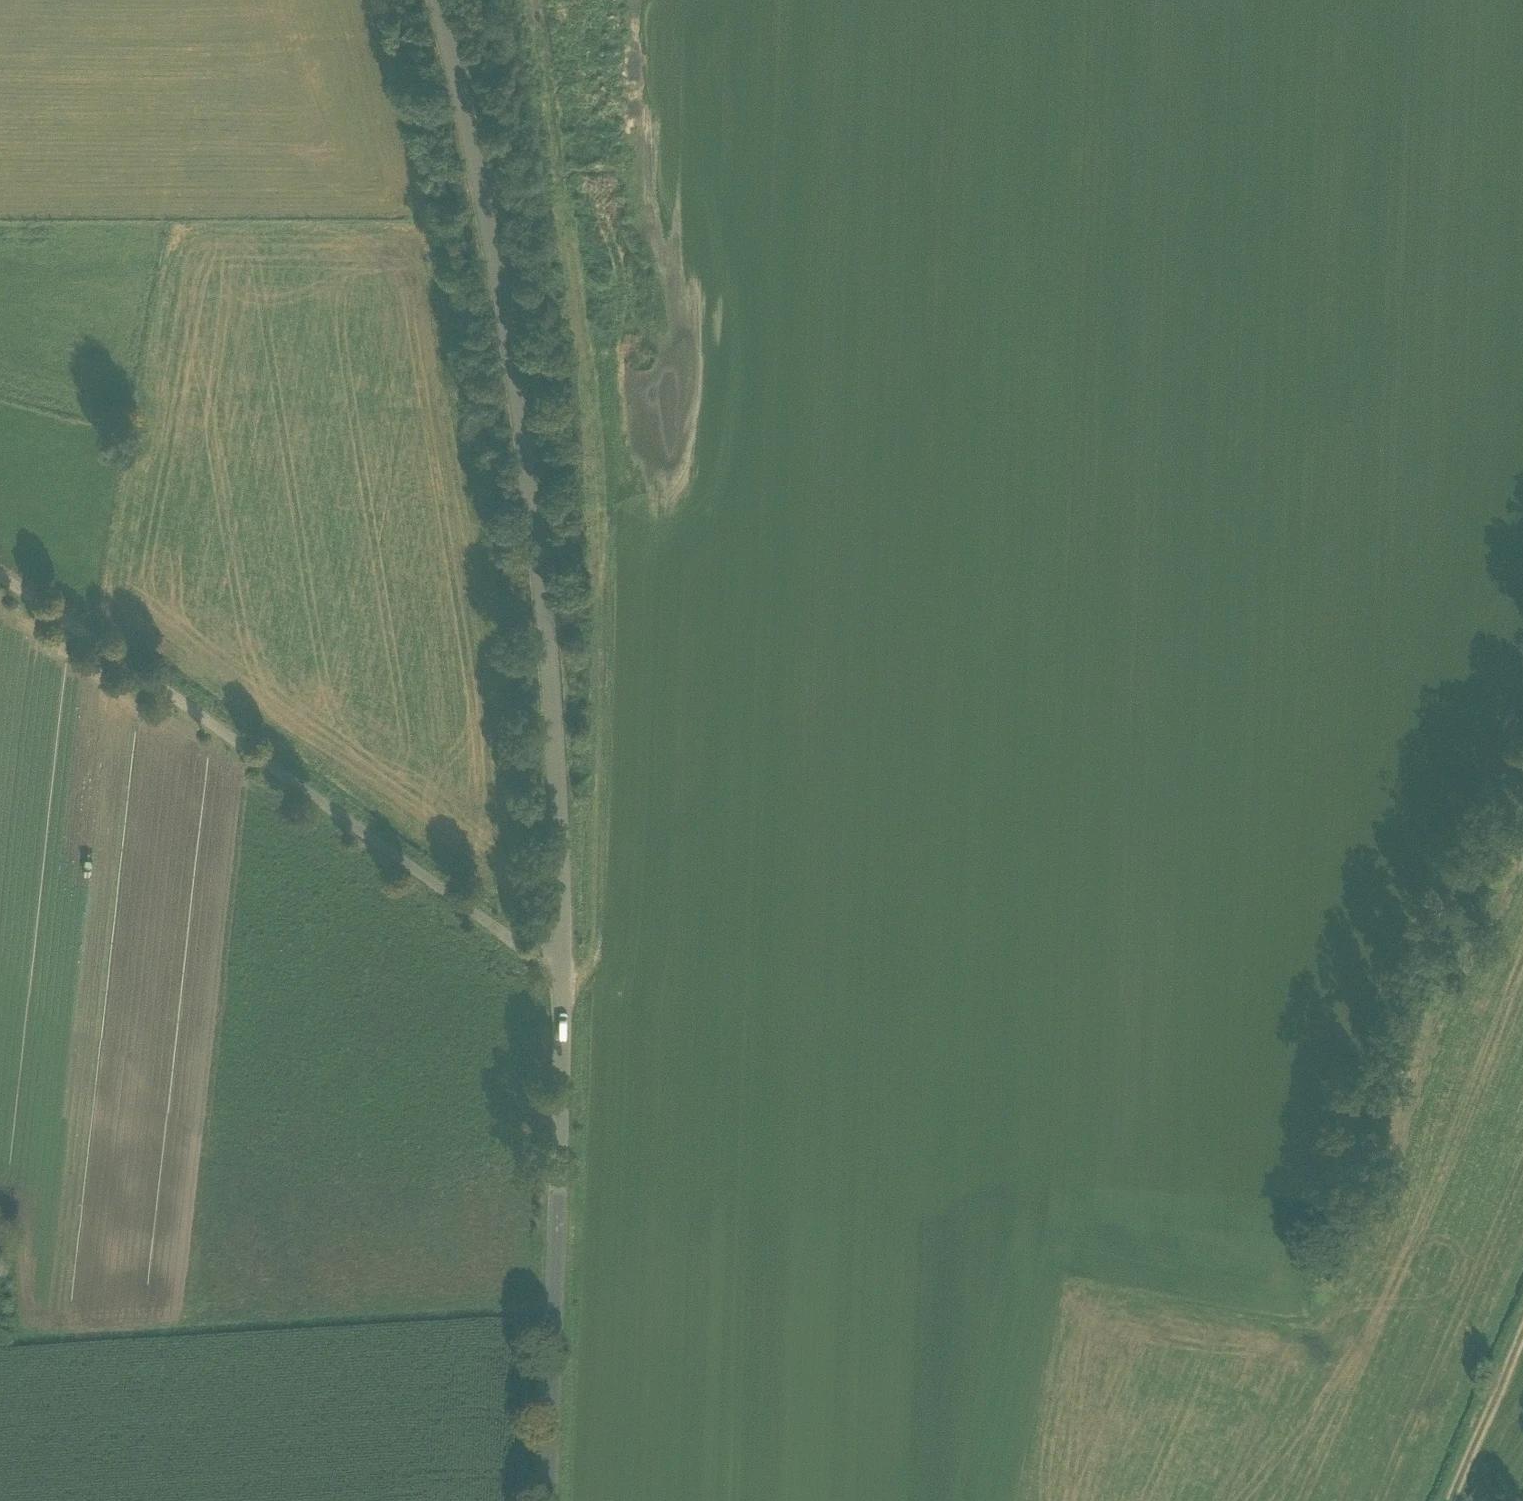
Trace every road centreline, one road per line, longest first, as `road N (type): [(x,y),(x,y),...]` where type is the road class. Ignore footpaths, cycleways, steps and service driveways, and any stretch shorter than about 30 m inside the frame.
road 1 (unclassified): [(568,975),(549,631),(513,343),(440,0)]
road 2 (residential): [(568,975),(0,575)]
road 3 (unclassified): [(550,1500),(568,975)]
road 4 (track): [(1453,1500),(1522,1336)]

